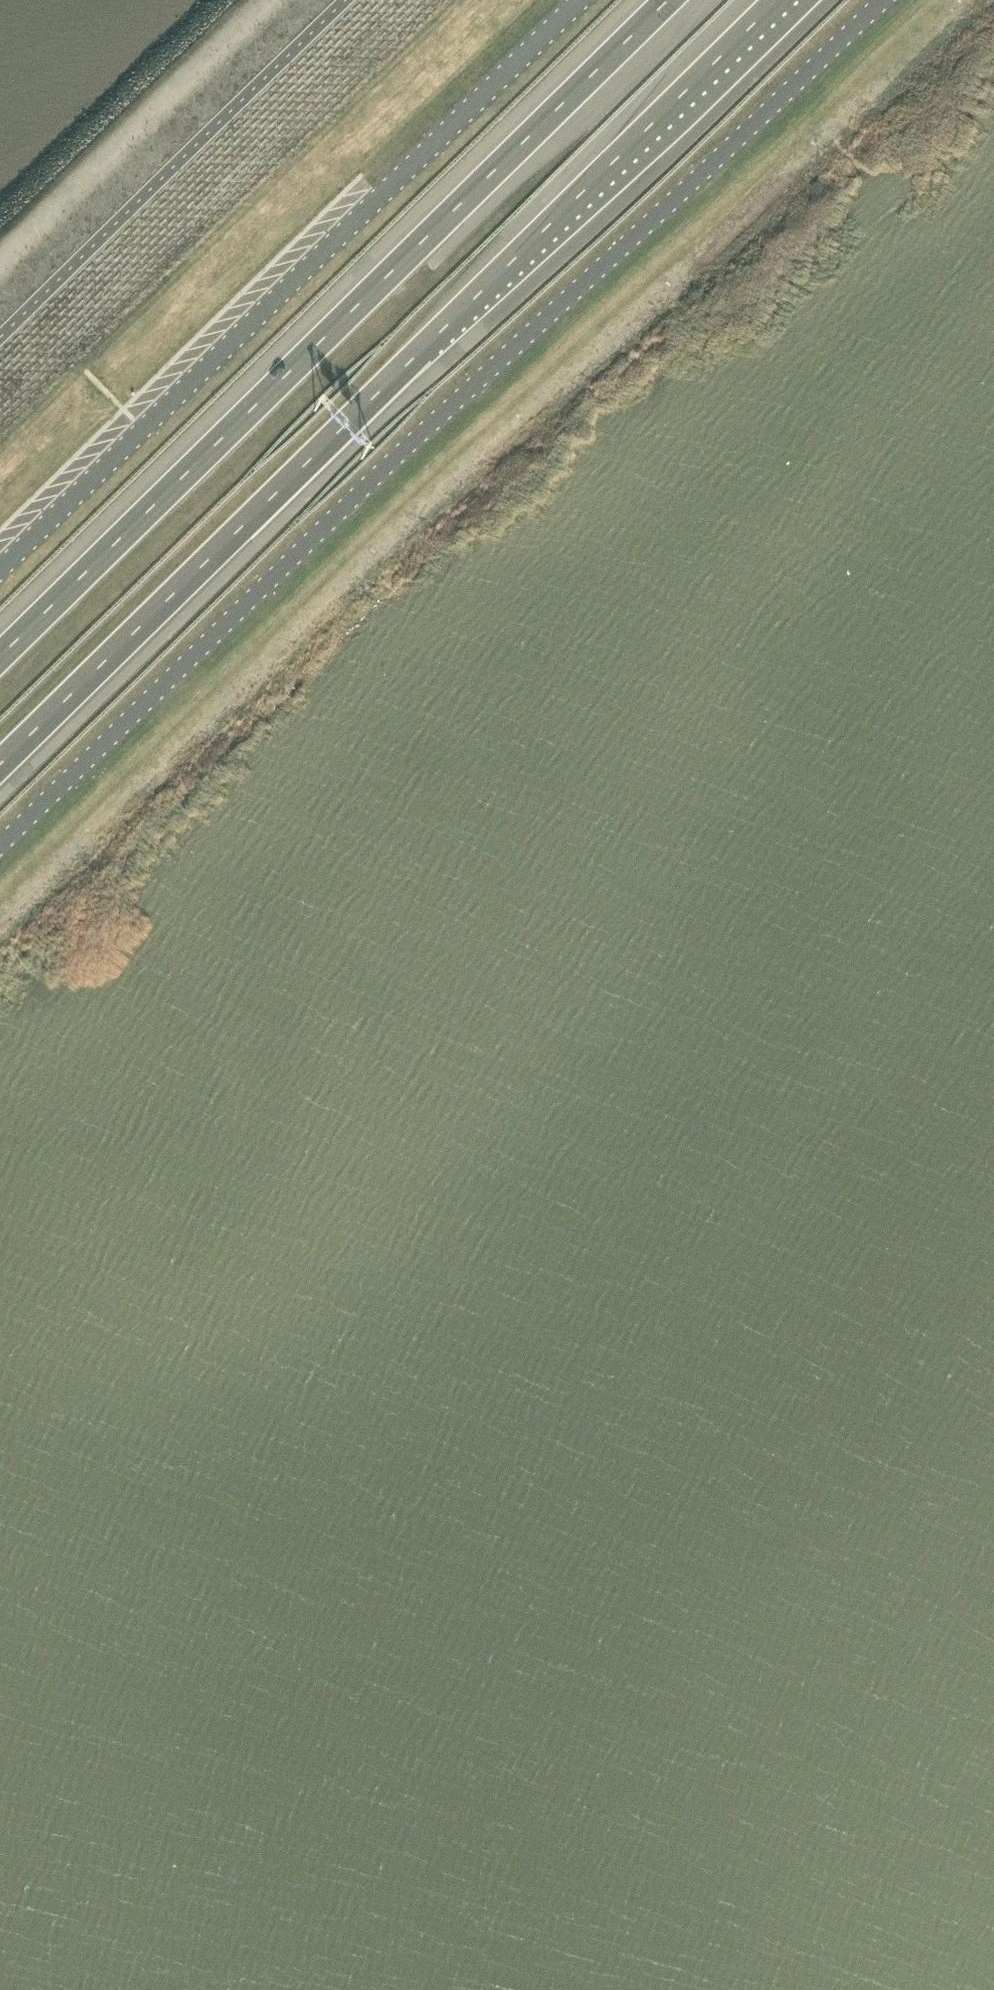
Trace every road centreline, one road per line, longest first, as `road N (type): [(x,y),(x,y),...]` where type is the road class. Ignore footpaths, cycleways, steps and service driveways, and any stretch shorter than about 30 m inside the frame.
road 1 (unclassified): [(0,845),(366,484),(883,0)]
road 2 (motorway): [(0,766),(784,0)]
road 3 (motorway): [(669,0),(0,657)]
road 4 (unclassified): [(0,568),(577,0)]

